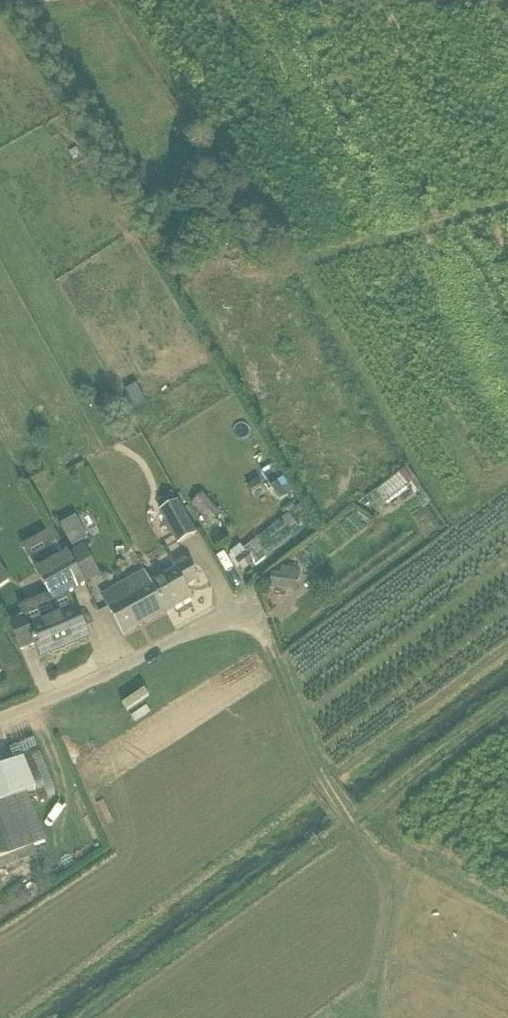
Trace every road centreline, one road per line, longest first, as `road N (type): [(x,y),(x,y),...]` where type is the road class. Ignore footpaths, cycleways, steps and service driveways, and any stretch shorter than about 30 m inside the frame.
road 1 (track): [(507,926),(349,822),(323,784),(249,607)]
road 2 (unclassified): [(0,719),(249,607)]

